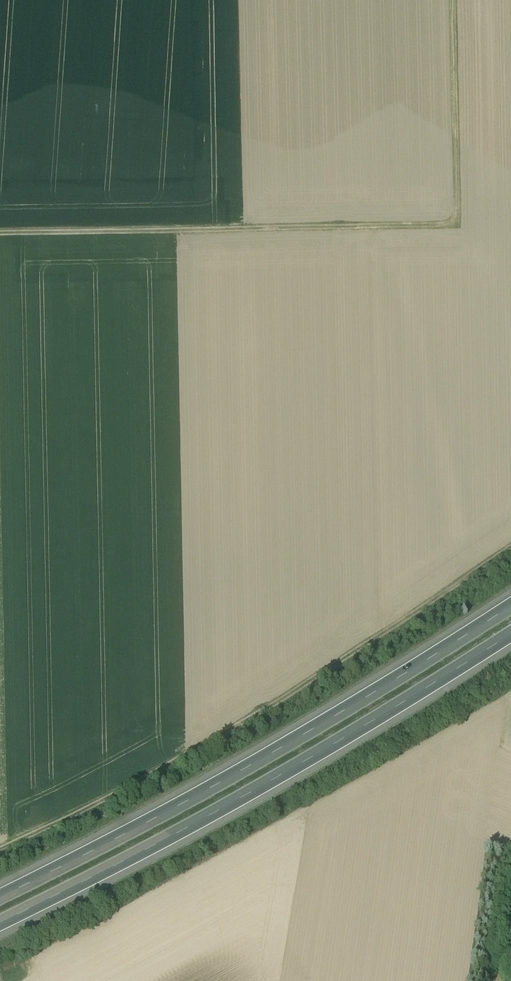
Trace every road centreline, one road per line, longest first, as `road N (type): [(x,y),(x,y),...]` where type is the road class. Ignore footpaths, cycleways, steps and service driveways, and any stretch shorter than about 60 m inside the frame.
road 1 (track): [(0,231),(459,223),(454,0)]
road 2 (track): [(0,854),(258,719),(510,549)]
road 3 (motorway): [(510,612),(232,780),(0,902)]
road 4 (motorway): [(0,928),(250,796),(510,639)]

